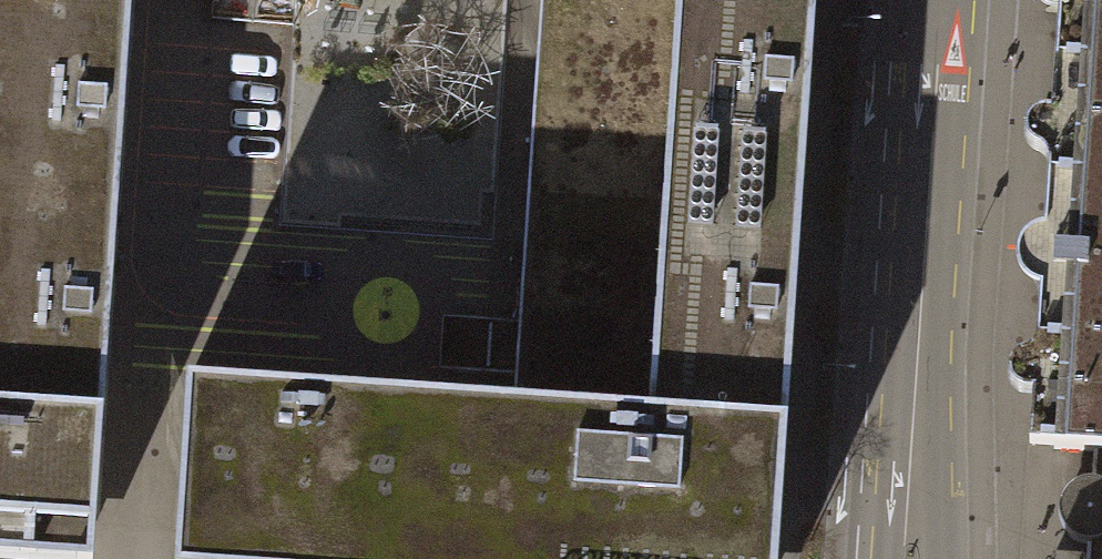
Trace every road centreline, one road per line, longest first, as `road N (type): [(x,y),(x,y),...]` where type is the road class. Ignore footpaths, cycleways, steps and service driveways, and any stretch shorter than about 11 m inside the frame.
road 1 (residential): [(884,558),(930,0)]

